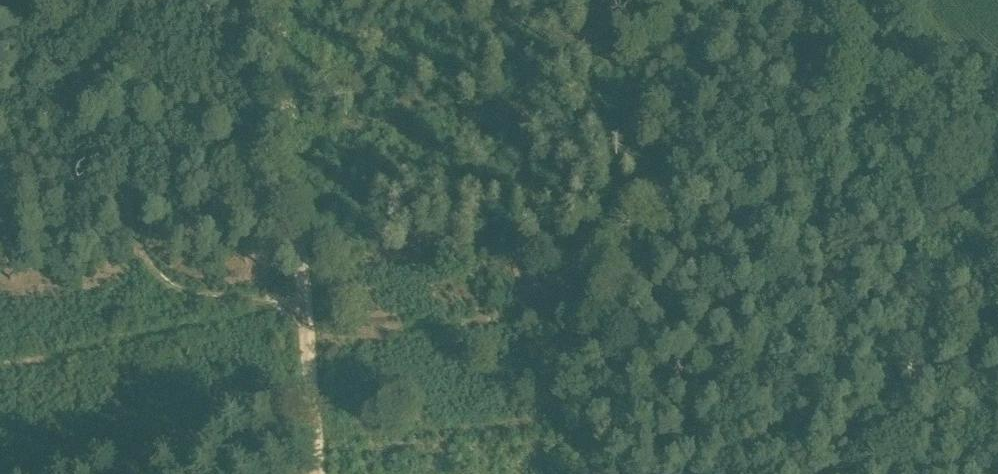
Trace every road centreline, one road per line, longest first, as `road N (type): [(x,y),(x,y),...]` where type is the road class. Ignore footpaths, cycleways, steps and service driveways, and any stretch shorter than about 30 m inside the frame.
road 1 (track): [(997,387),(899,256),(829,68)]
road 2 (track): [(302,297),(275,0)]
road 3 (unclassified): [(997,169),(822,0)]
road 4 (track): [(316,473),(302,297)]

